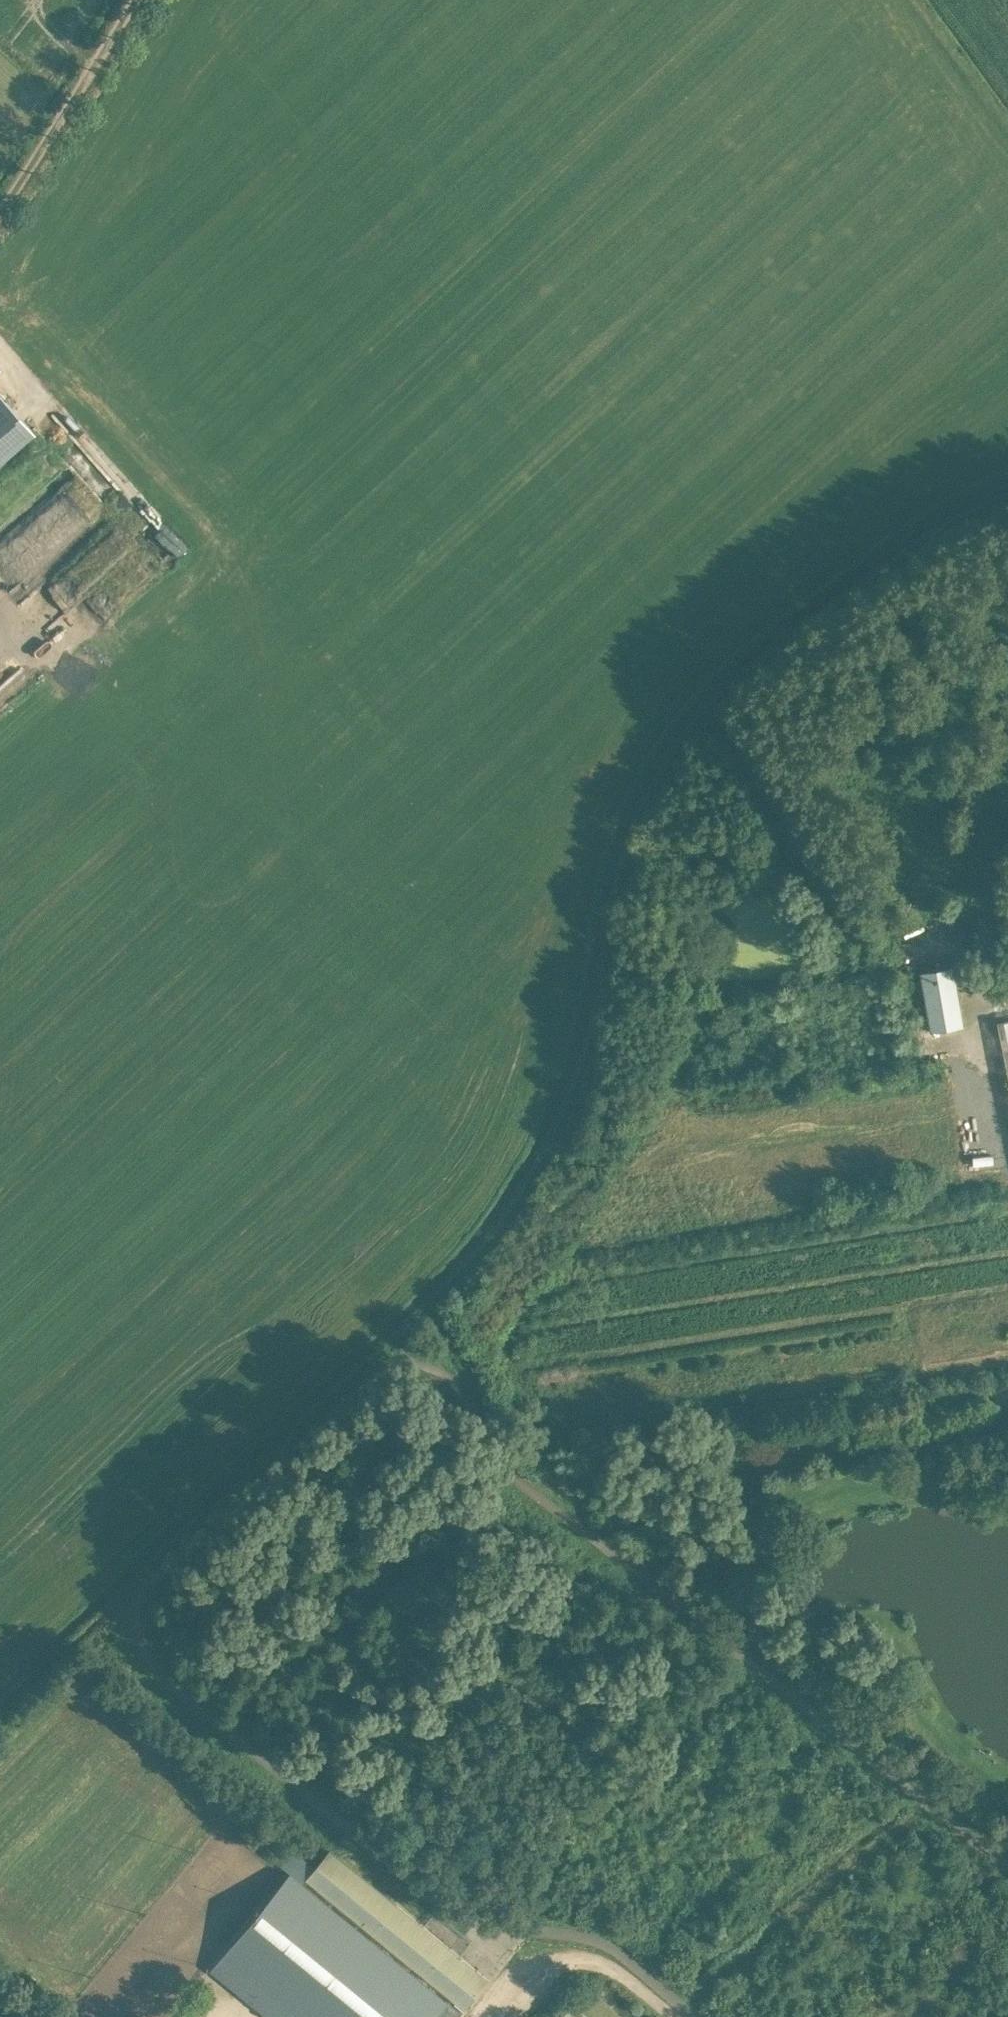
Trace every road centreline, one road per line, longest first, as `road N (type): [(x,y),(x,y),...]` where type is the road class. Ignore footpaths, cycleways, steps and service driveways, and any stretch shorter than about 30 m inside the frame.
road 1 (track): [(0,216),(138,0)]

